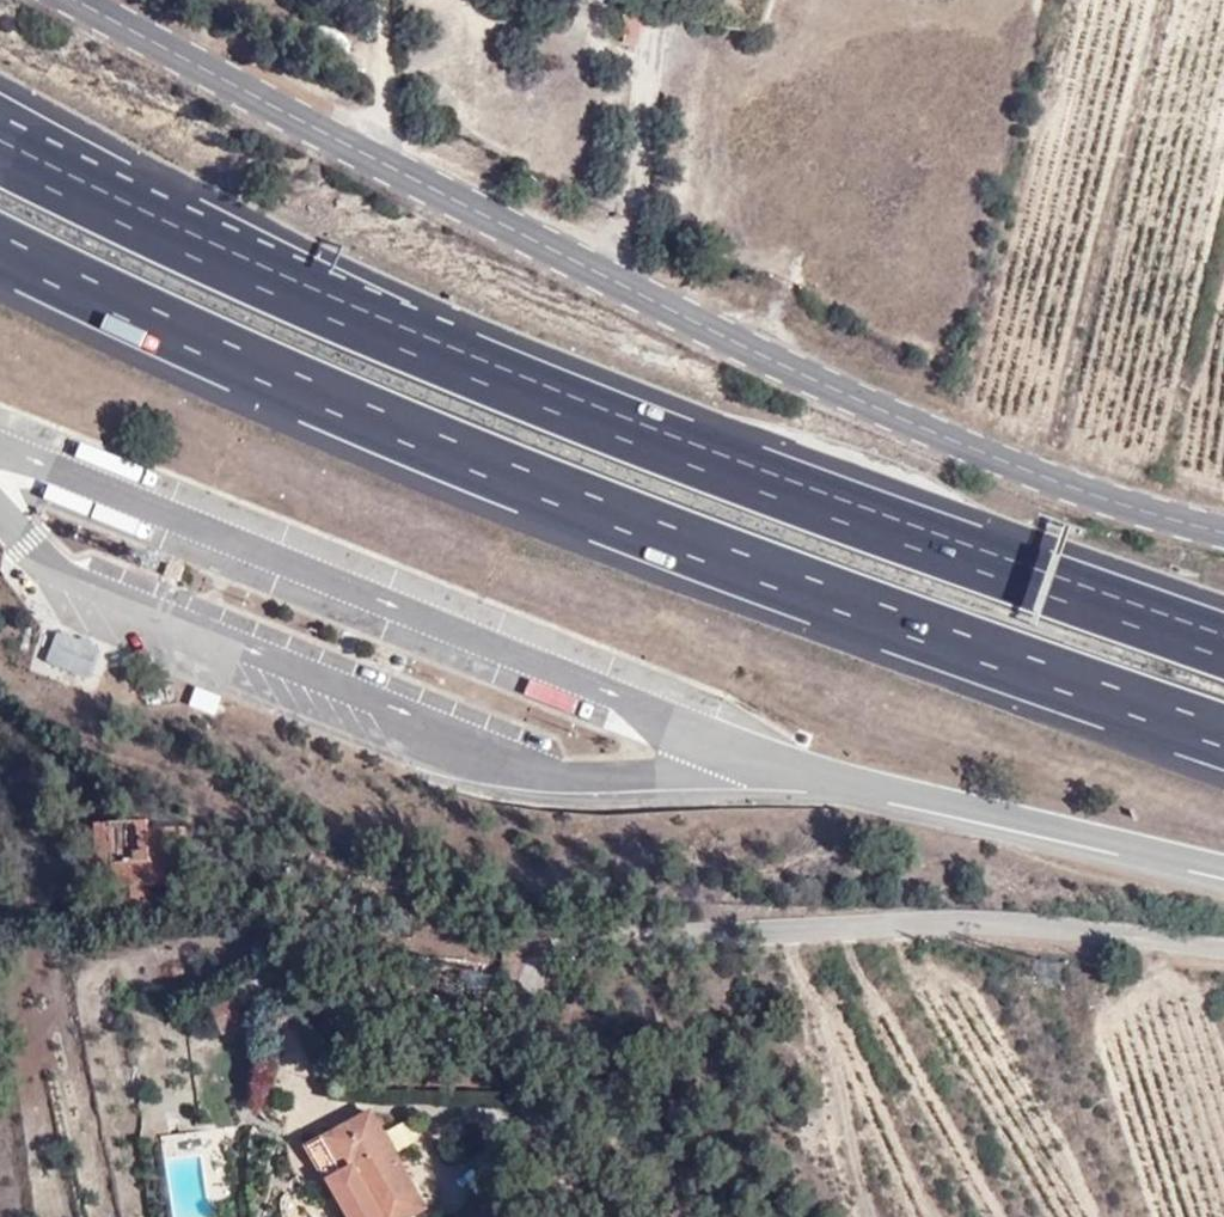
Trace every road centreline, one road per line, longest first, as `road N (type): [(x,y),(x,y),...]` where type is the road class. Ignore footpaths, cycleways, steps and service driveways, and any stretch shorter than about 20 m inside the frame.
road 1 (motorway): [(0,240),(256,363),(627,518),(1223,733)]
road 2 (unclassified): [(87,0),(792,364),(1018,463),(1223,527)]
road 3 (motorway): [(1223,644),(648,434),(337,309),(103,203)]
road 4 (unclassified): [(1223,957),(1099,936),(931,927),(548,947),(511,1149)]
road 5 (motorway): [(103,203),(0,121)]

